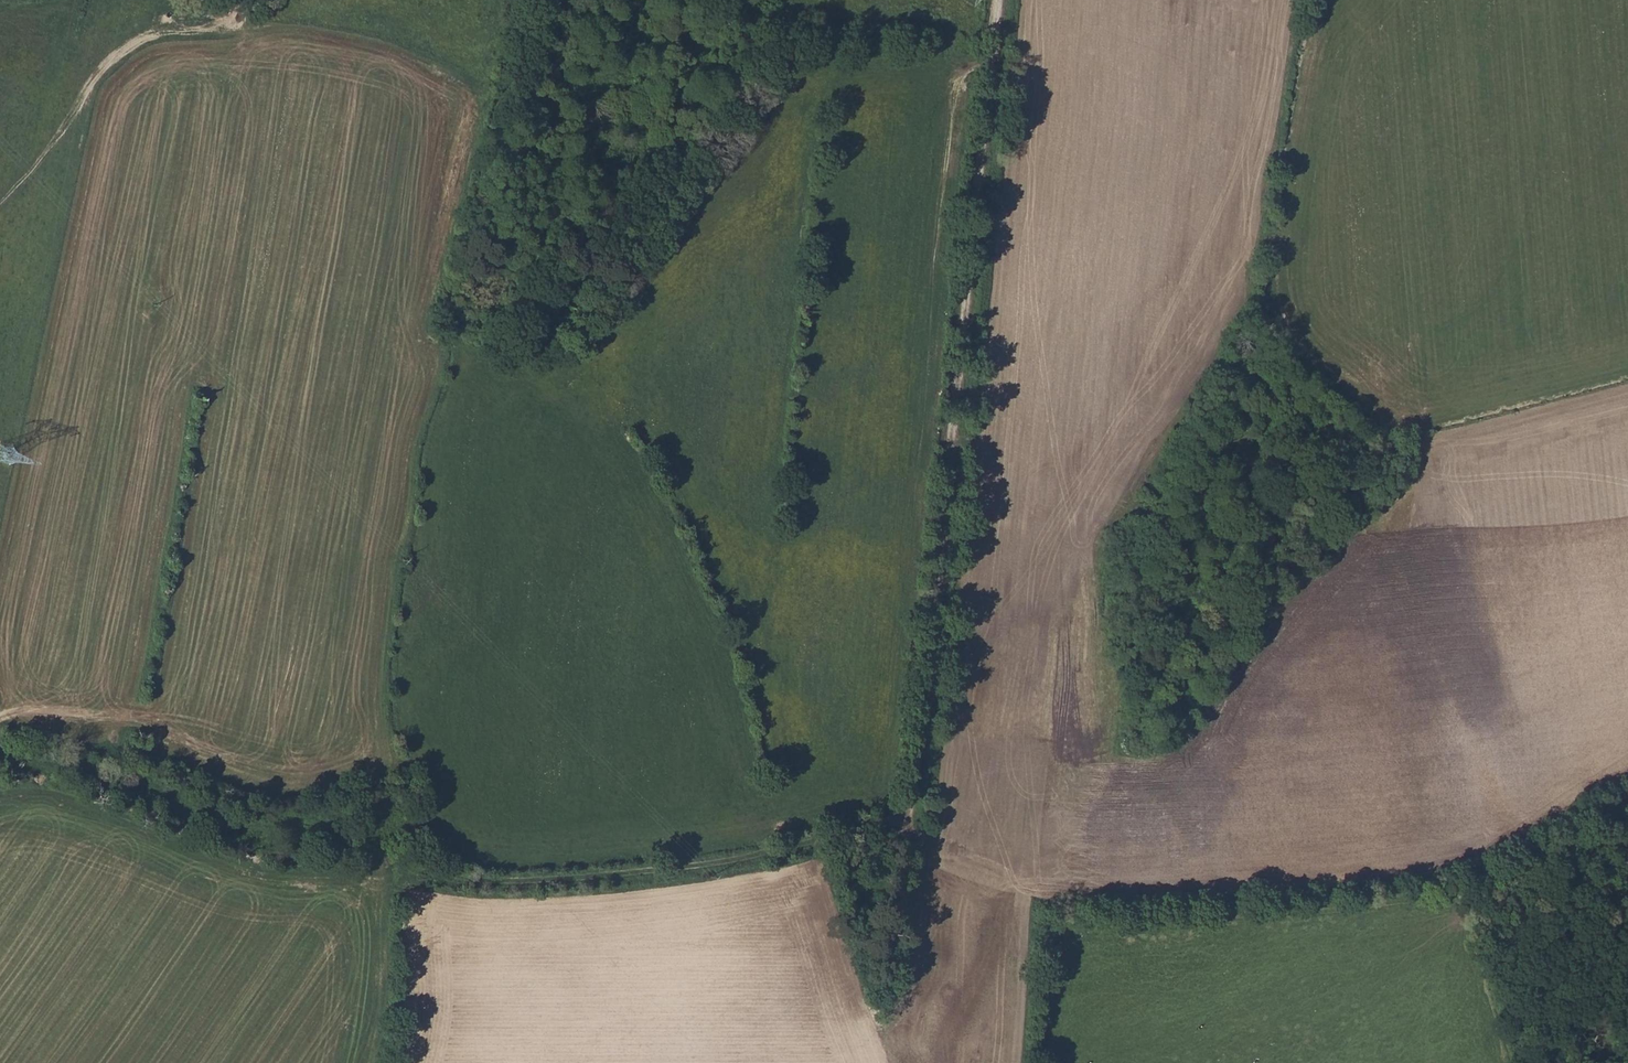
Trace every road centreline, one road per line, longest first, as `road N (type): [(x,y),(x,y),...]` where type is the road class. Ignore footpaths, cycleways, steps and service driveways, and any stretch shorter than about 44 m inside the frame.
road 1 (track): [(1000,0),(906,820),(723,864),(529,883),(399,865)]

